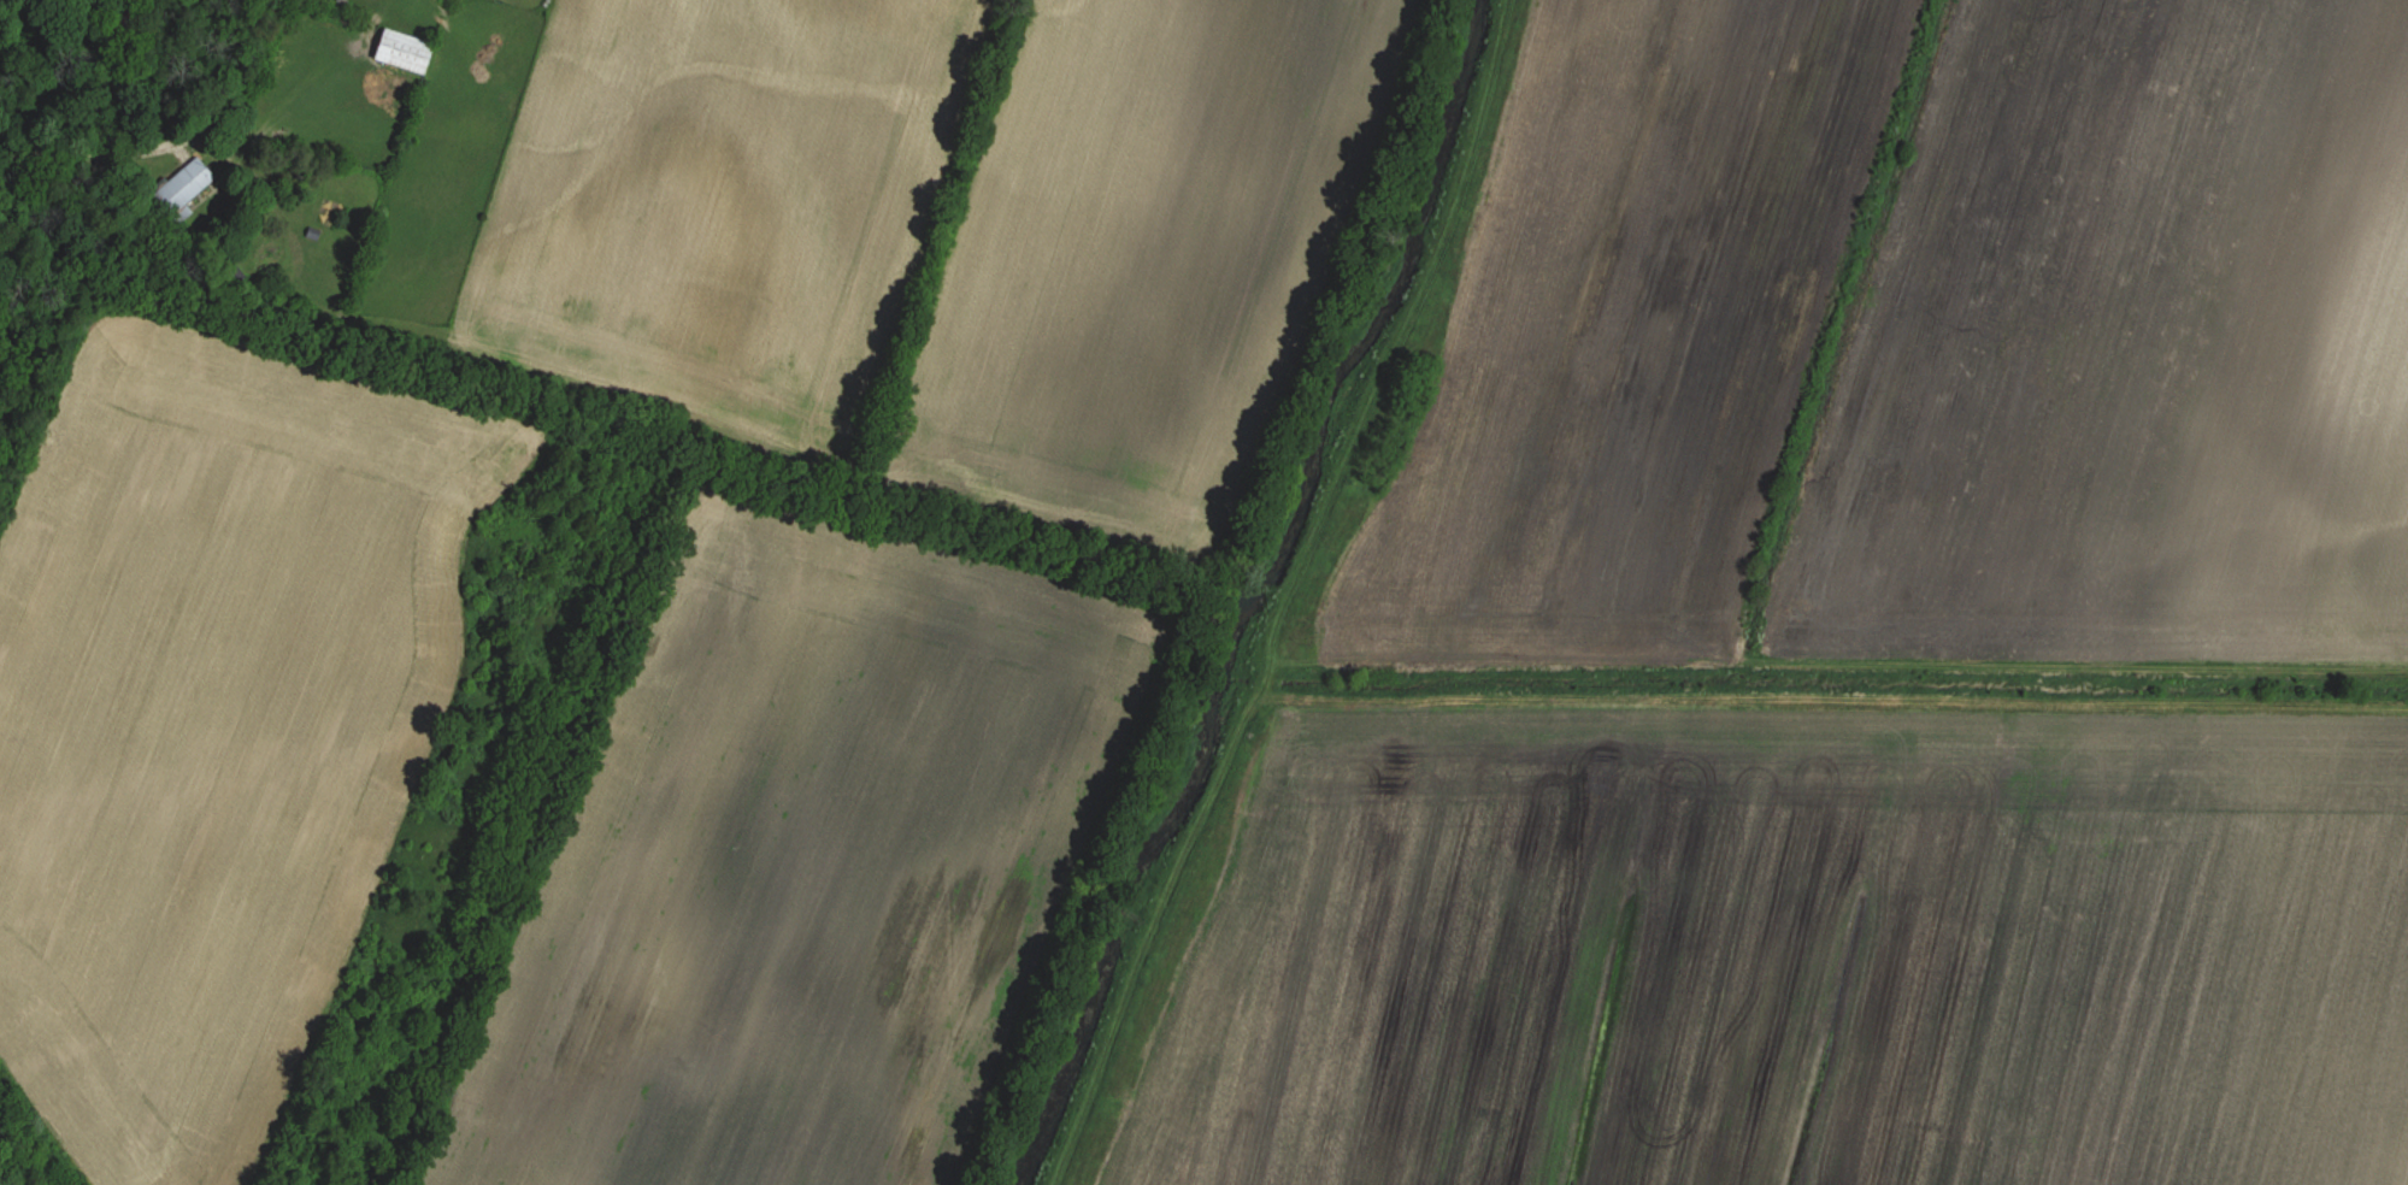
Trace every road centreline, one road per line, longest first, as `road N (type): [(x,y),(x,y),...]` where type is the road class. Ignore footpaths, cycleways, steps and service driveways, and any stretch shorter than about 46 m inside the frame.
road 1 (residential): [(0,196),(73,194),(240,71),(268,0)]

